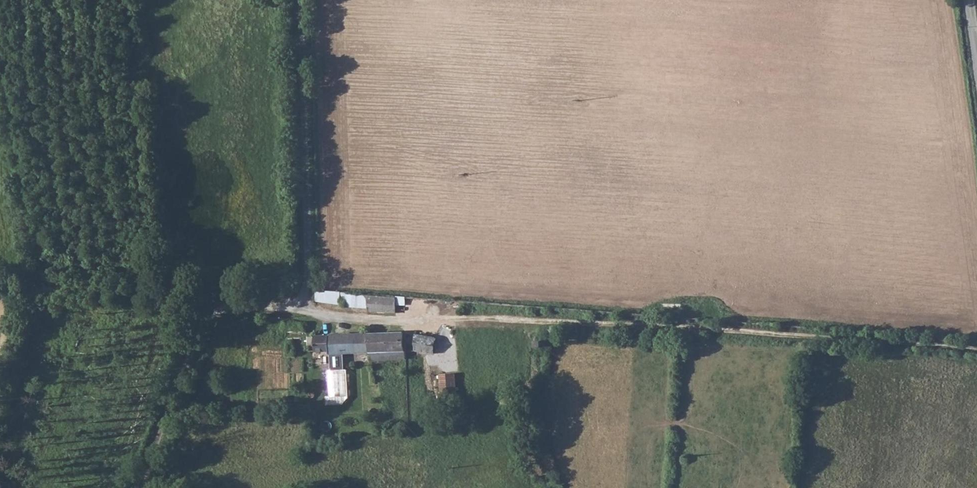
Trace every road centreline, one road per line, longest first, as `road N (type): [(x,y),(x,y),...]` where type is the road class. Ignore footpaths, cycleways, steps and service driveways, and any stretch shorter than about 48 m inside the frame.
road 1 (track): [(976,353),(441,321)]
road 2 (unclassified): [(304,313),(297,0)]
road 3 (unclassified): [(145,487),(200,336),(226,309),(304,313)]
road 4 (unclassified): [(304,313),(441,321)]

